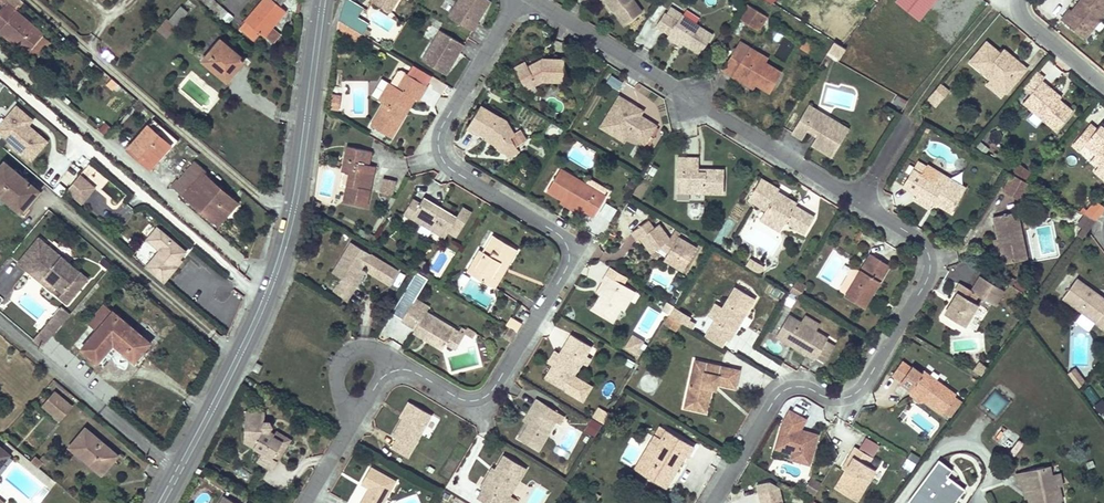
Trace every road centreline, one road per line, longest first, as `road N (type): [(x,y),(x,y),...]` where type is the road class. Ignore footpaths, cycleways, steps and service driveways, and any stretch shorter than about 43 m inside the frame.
road 1 (residential): [(714,502),(783,392),(805,388),(835,401),(865,384),(927,281),(926,244),(534,0)]
road 2 (residential): [(403,366),(460,398),(490,394),(570,262),(565,237),(452,171),(442,156),(443,127),(518,0)]
road 3 (secondary): [(178,468),(248,337),(284,247),(324,0)]
road 4 (residential): [(178,468),(0,320)]
road 5 (residential): [(403,366),(375,351),(343,361),(348,432)]
road 6 (residential): [(1006,0),(1103,85)]

